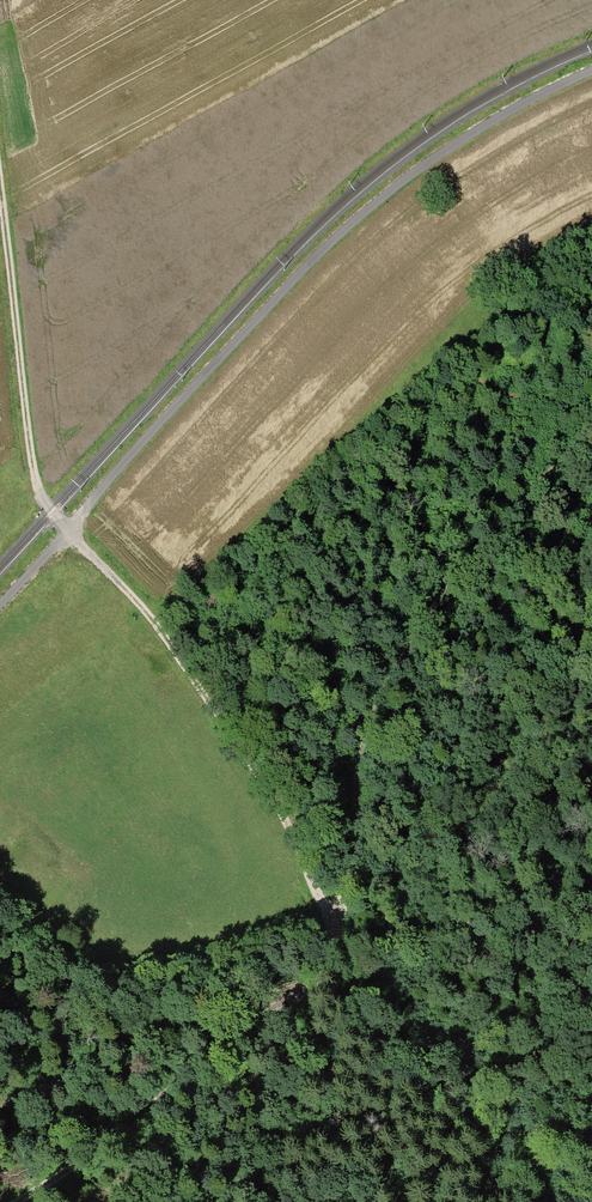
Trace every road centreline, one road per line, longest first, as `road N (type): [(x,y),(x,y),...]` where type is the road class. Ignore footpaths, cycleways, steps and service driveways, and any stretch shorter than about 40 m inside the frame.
road 1 (track): [(0,1108),(74,1073),(291,996),(316,976),(332,939),(327,918),(339,886),(364,728),(398,660),(509,512),(591,433)]
road 2 (track): [(0,190),(40,498),(126,589),(226,725),(292,835),(327,918)]
road 3 (track): [(291,996),(111,1146),(25,1201)]

